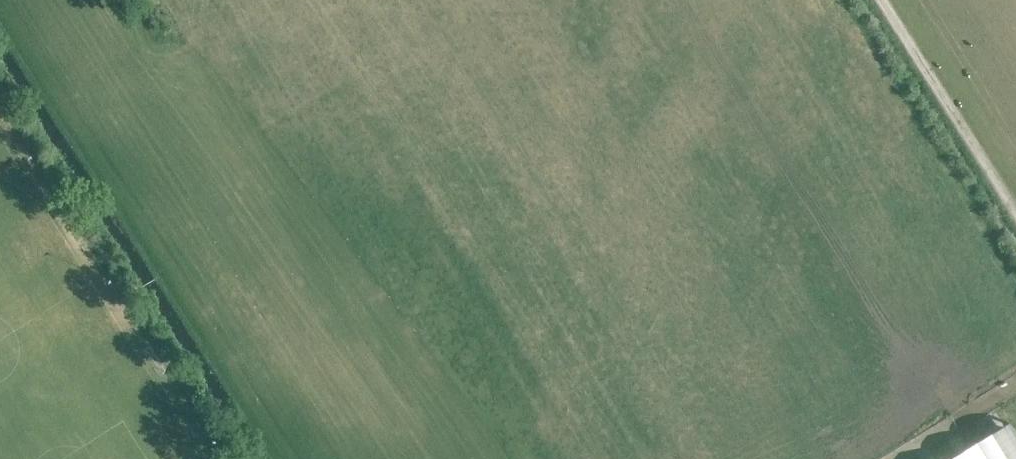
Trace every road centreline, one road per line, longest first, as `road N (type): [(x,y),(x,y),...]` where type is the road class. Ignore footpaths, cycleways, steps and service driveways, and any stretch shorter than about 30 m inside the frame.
road 1 (track): [(1015,213),(881,0)]
road 2 (track): [(894,458),(1015,383)]

